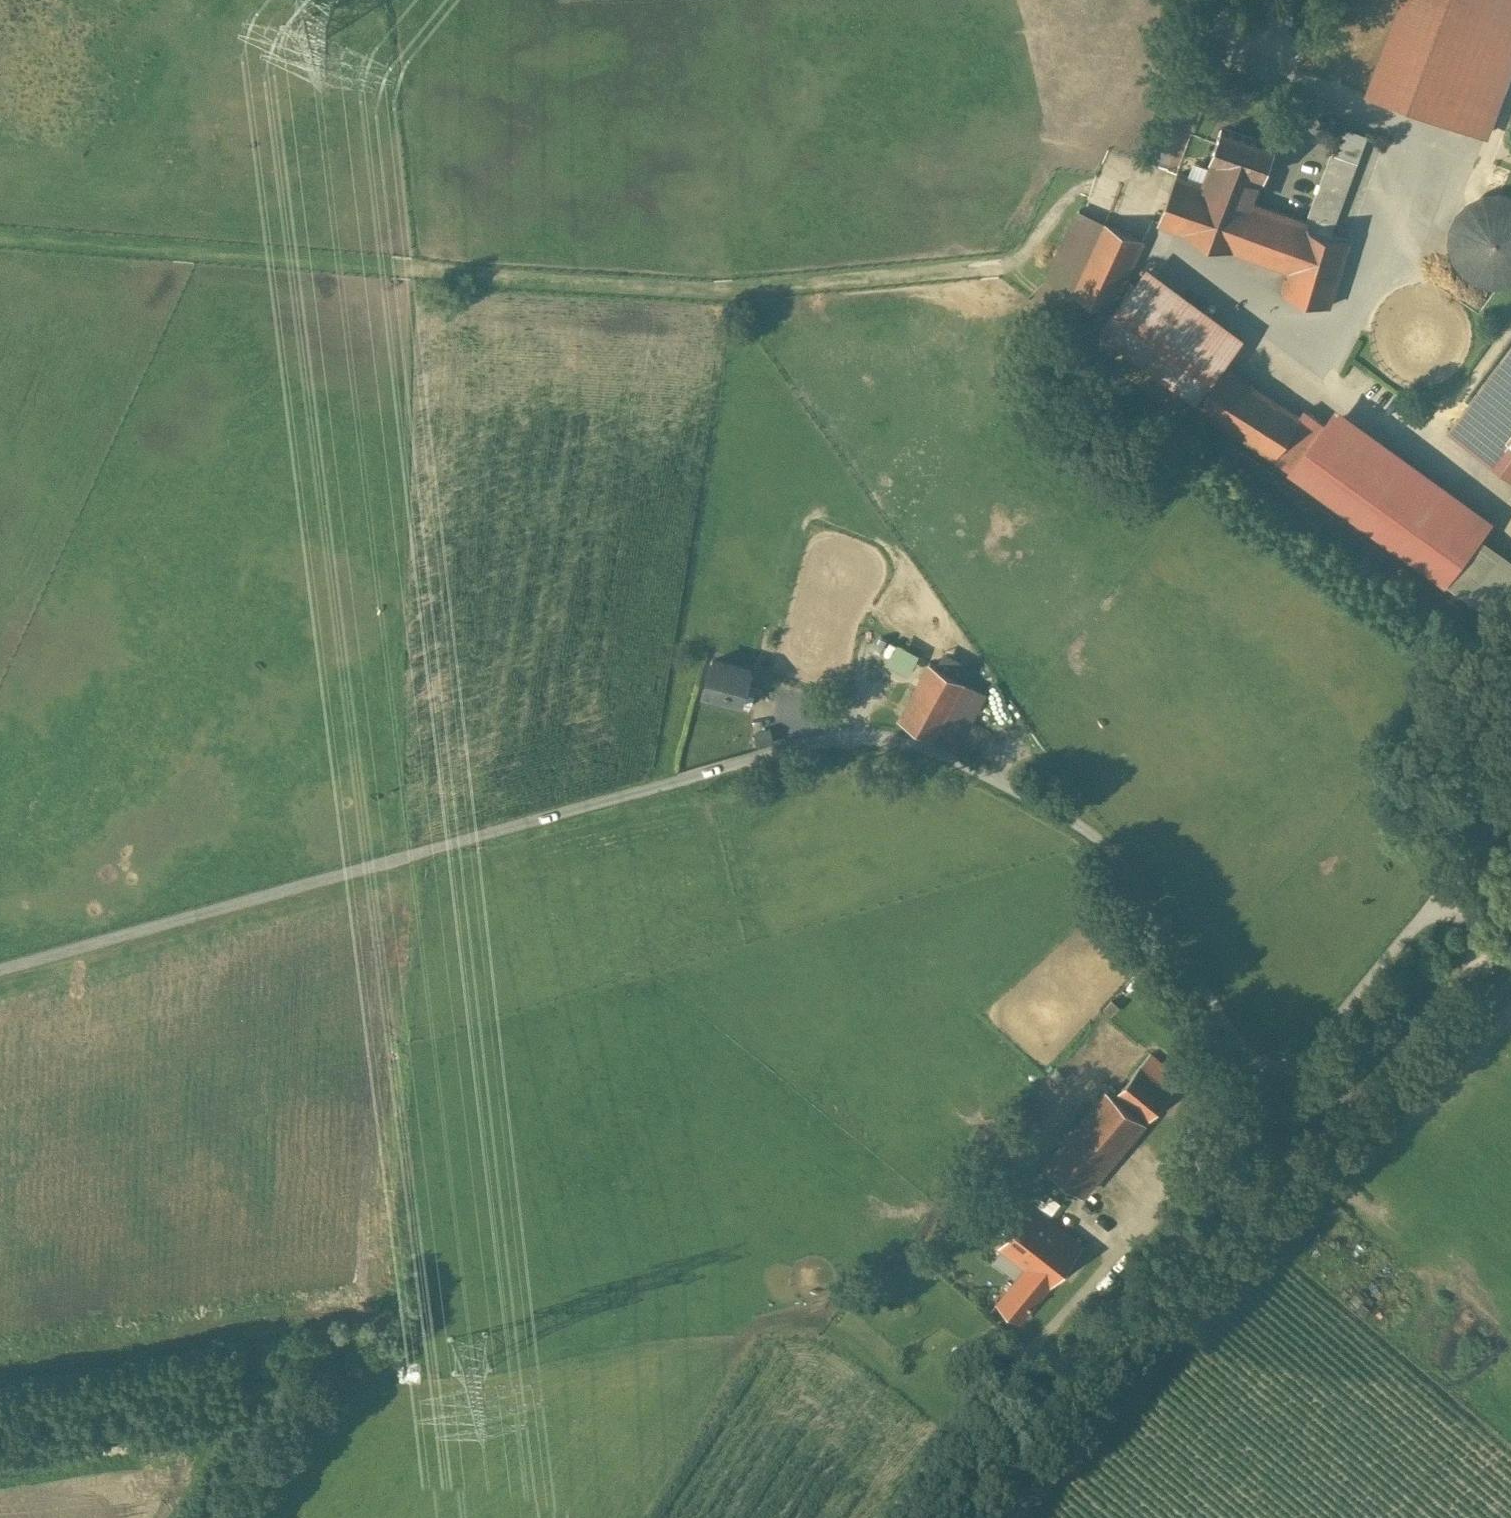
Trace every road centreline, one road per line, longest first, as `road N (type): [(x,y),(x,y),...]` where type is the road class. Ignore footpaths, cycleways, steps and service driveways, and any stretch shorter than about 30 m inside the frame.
road 1 (unclassified): [(1264,1091),(1109,844),(1057,811),(879,732),(836,734),(0,971)]
road 2 (unclassified): [(1264,1091),(965,1412),(894,1517)]
road 3 (unclassified): [(1510,947),(1446,896),(1264,1091)]

